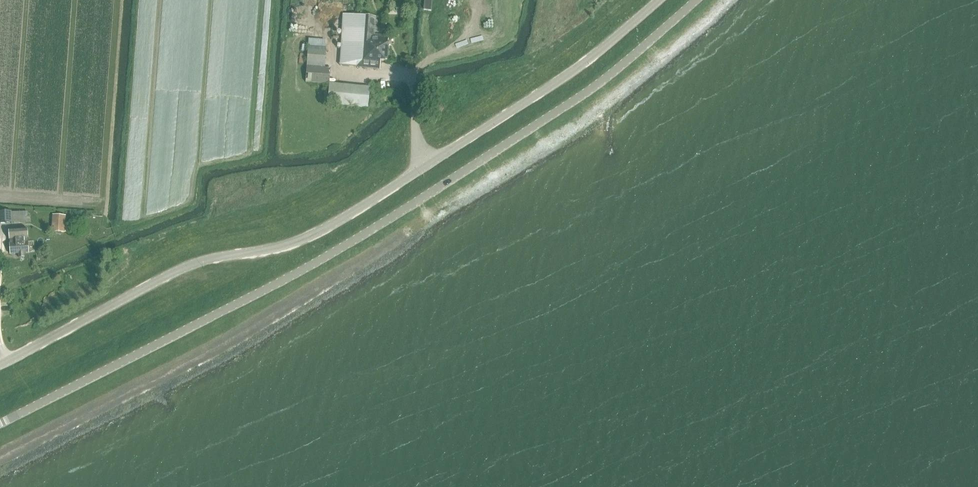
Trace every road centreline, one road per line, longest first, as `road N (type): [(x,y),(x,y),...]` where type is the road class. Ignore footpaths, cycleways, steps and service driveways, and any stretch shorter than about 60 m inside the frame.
road 1 (tertiary): [(0,422),(375,227),(591,89),(695,0)]
road 2 (tertiary): [(659,0),(569,75),(331,225),(287,245),(191,264),(0,365)]

